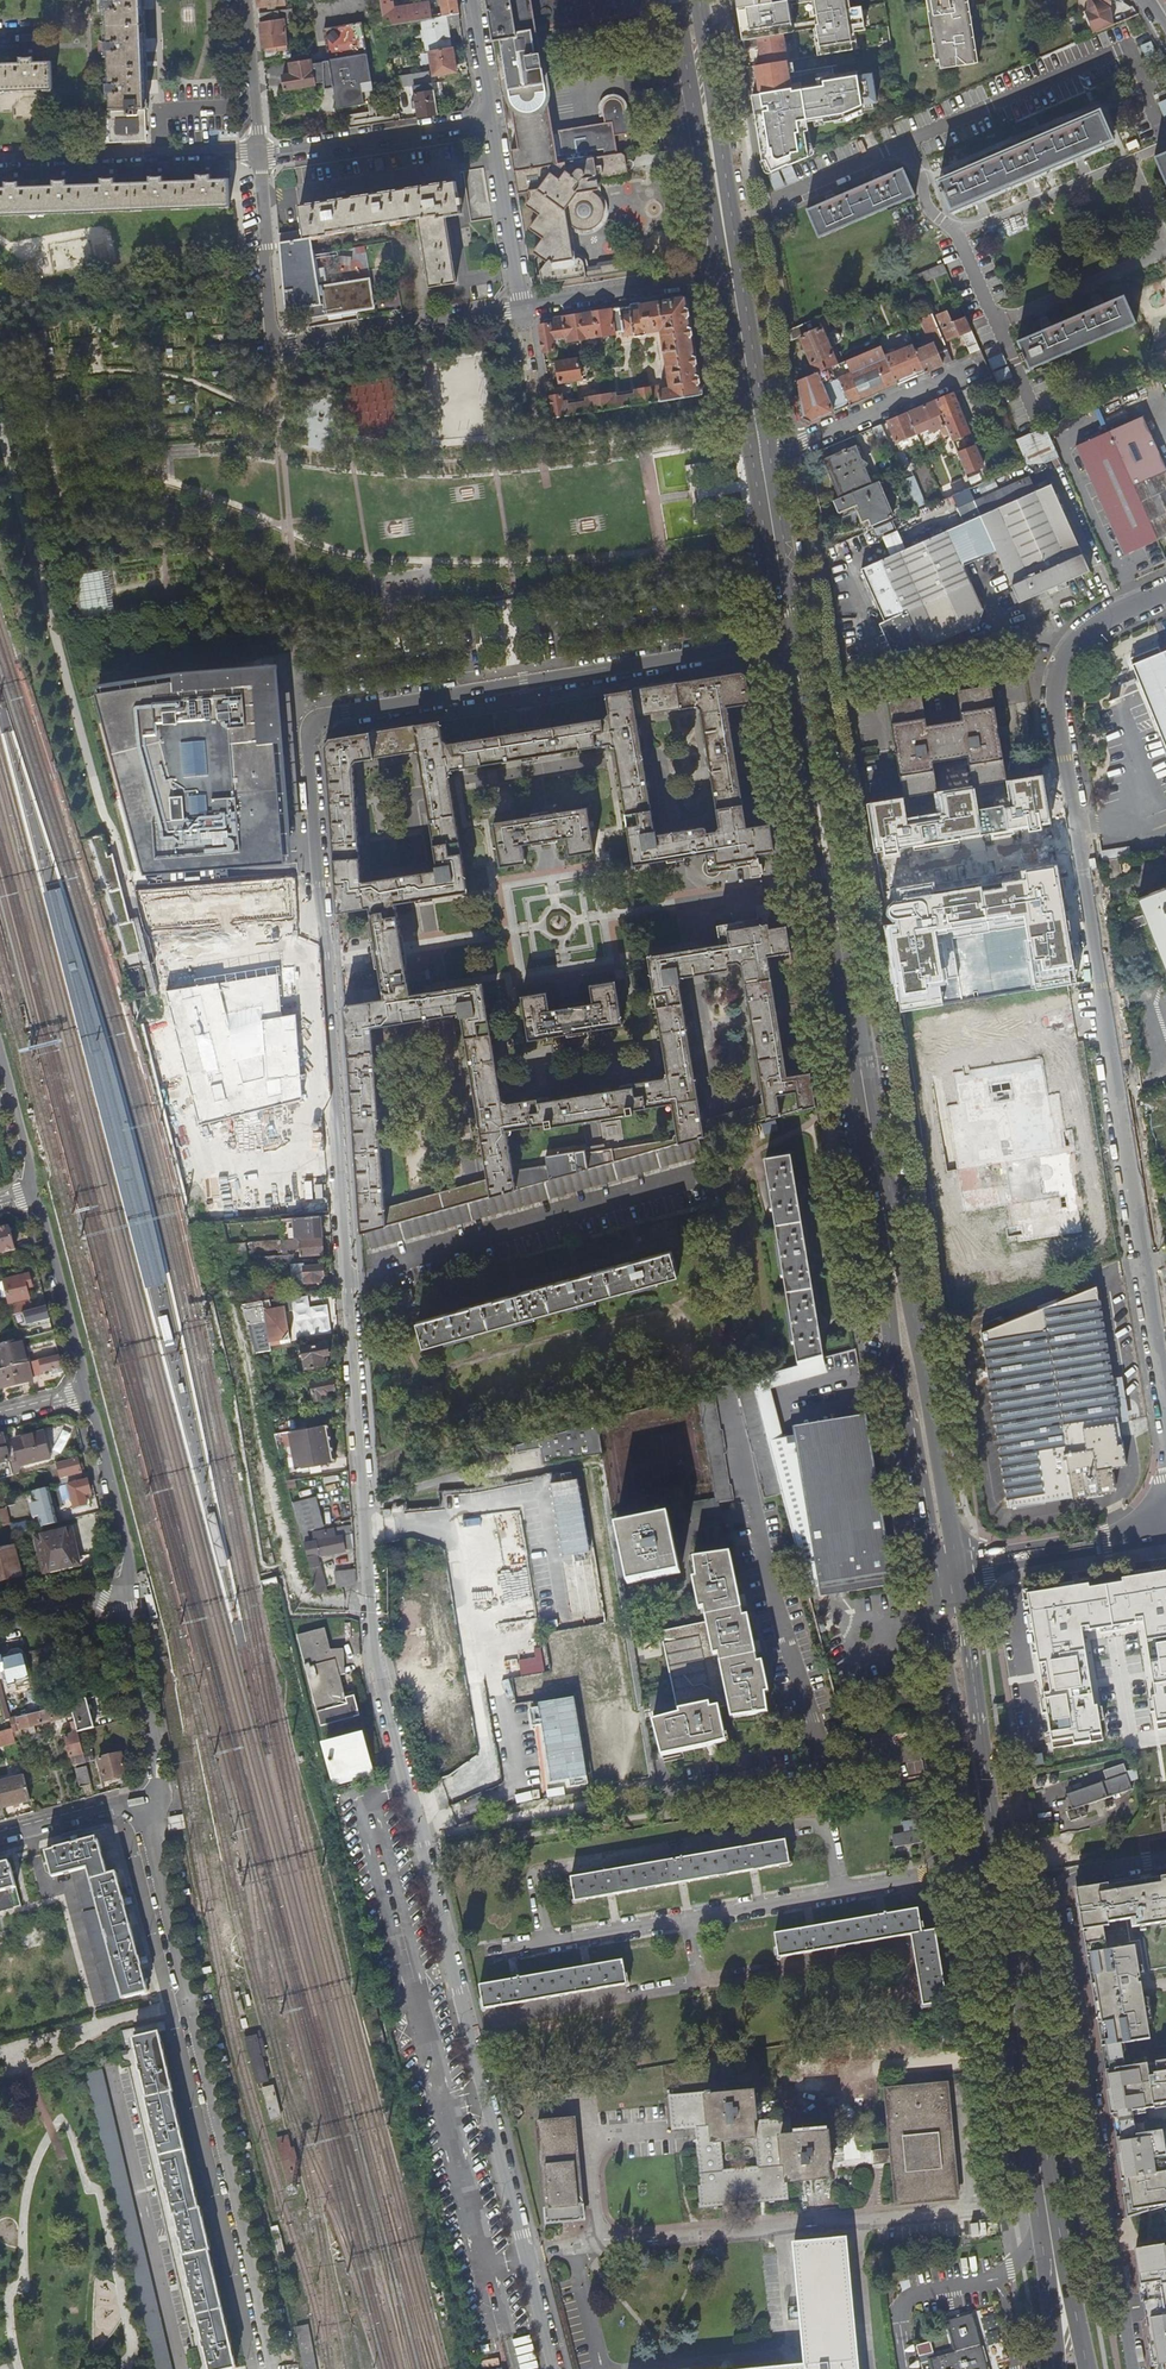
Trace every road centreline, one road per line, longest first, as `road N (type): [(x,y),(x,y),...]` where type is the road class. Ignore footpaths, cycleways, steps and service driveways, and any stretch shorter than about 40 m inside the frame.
road 1 (unclassified): [(792,641),(318,716),(309,727),(377,1663),(555,2368)]
road 2 (primary): [(1085,2368),(954,1564)]
road 3 (unclassified): [(1165,593),(1093,626),(1061,668),(1055,724),(1138,1228)]
road 4 (primary): [(959,1745),(1058,2368)]
road 5 (residential): [(273,2368),(153,1832),(158,1797)]
road 6 (primary): [(792,641),(881,1189)]
road 7 (unknown): [(371,1599),(309,1600),(214,1225)]
road 8 (unclassified): [(755,1513),(828,1769),(959,1745)]
road 9 (primary): [(954,1564),(905,1268),(881,1189)]
road 10 (primary): [(881,1189),(885,1276),(930,1567)]
road 11 (primary): [(687,0),(732,277)]
road 12 (residential): [(0,162),(259,154)]
road 13 (residential): [(522,309),(271,345)]
road 14 (residential): [(489,124),(259,154)]
road 15 (residential): [(974,366),(789,446),(760,449)]
road 16 (residential): [(732,277),(522,309)]
road 17 (residential): [(84,1394),(82,1359),(31,1191)]
road 18 (residential): [(158,1797),(127,1592)]
road 19 (residential): [(127,1592),(127,1554),(84,1394)]
road 20 (primary): [(760,449),(792,641)]
road 21 (unclassified): [(271,345),(259,154)]
road 22 (residential): [(522,309),(489,124)]
road 23 (primary): [(930,1567),(959,1745)]
road 24 (primary): [(732,277),(760,449)]
road 25 (unclassified): [(1165,1399),(1138,1228)]
road 26 (residential): [(0,1837),(158,1797)]
road 27 (residential): [(259,154),(247,0)]
road 28 (tertiary): [(1165,1517),(1108,1543),(1018,1559)]
road 29 (residential): [(31,1191),(0,1052)]
road 30 (residential): [(127,1592),(0,1615)]
road 31 (residential): [(489,124),(469,0)]
road 32 (unclassified): [(726,1393),(755,1513)]

